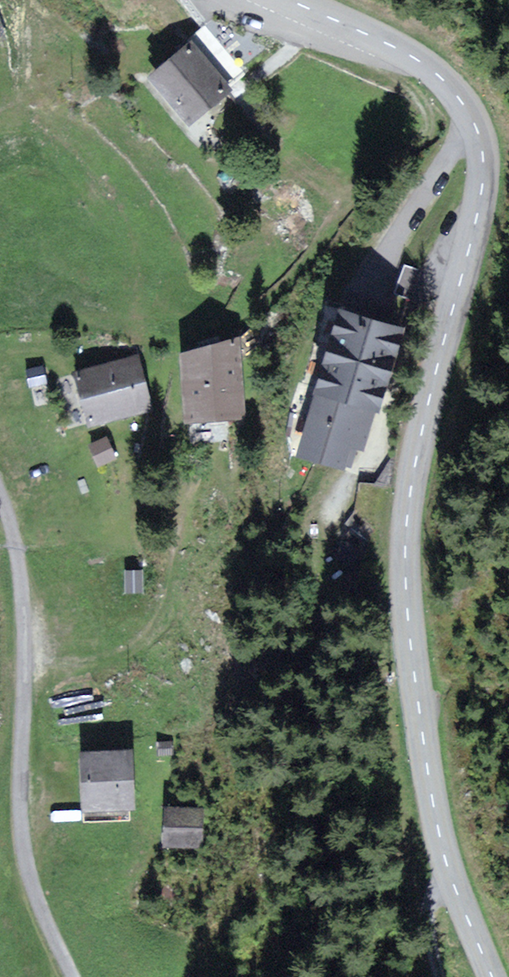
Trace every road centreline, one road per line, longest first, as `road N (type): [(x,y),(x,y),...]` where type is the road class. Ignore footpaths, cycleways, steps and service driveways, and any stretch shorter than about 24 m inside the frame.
road 1 (tertiary): [(289,0),(430,69),(466,106),(480,140),(481,198),(423,424),(405,558),(439,829),(493,976)]
road 2 (residential): [(73,976),(27,874),(18,834),(26,719),(19,579),(0,493)]

